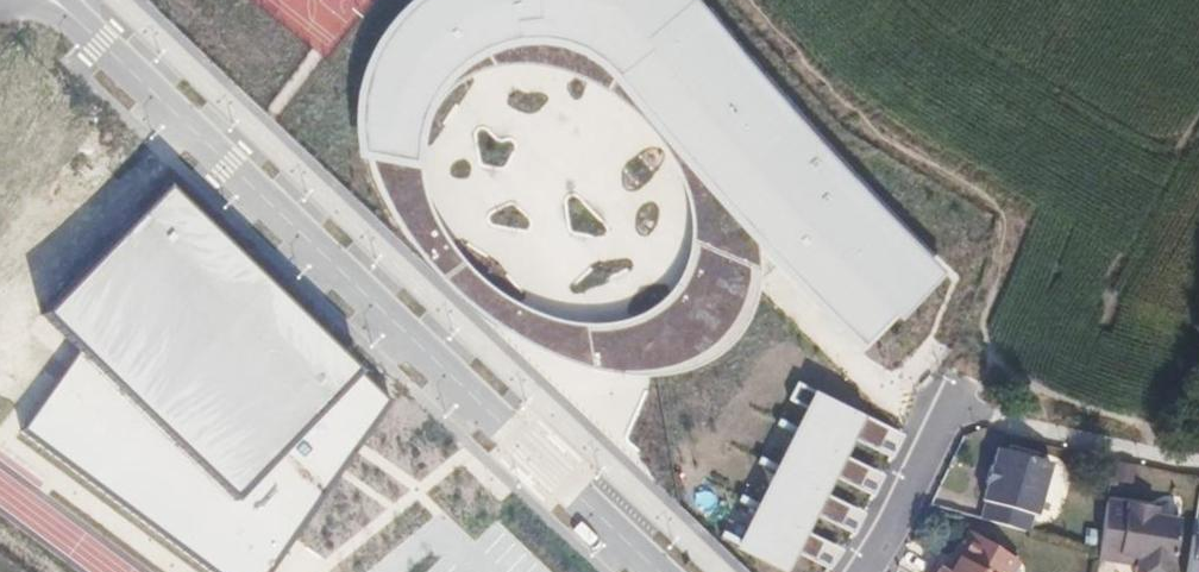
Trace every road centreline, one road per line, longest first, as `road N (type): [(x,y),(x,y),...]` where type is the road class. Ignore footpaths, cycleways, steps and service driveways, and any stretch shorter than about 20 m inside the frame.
road 1 (residential): [(635,571),(21,0)]
road 2 (track): [(775,0),(863,128),(1013,217),(960,410)]
road 3 (residential): [(874,571),(960,410)]

